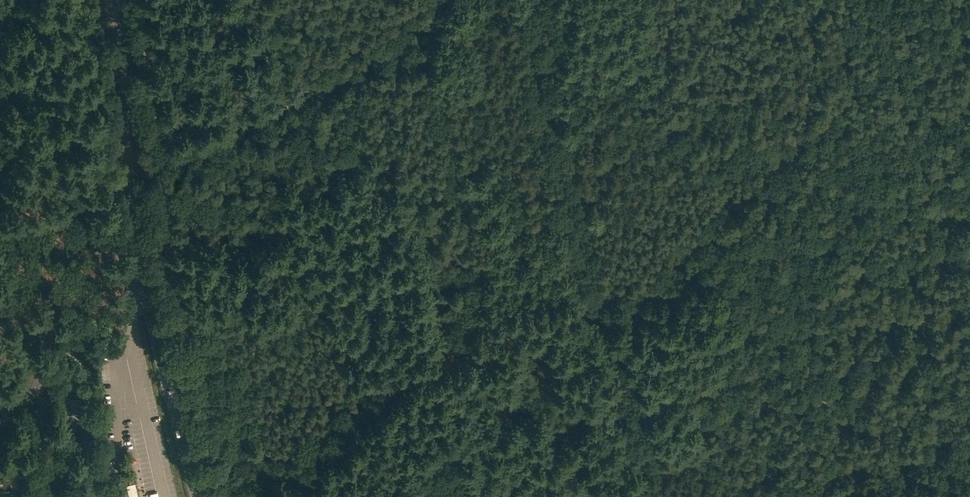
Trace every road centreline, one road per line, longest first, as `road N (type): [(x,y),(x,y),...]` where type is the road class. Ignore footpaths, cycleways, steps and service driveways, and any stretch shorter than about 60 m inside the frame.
road 1 (tertiary): [(197,496),(136,249),(111,0)]
road 2 (track): [(126,157),(159,153),(321,87),(383,49),(438,0)]

